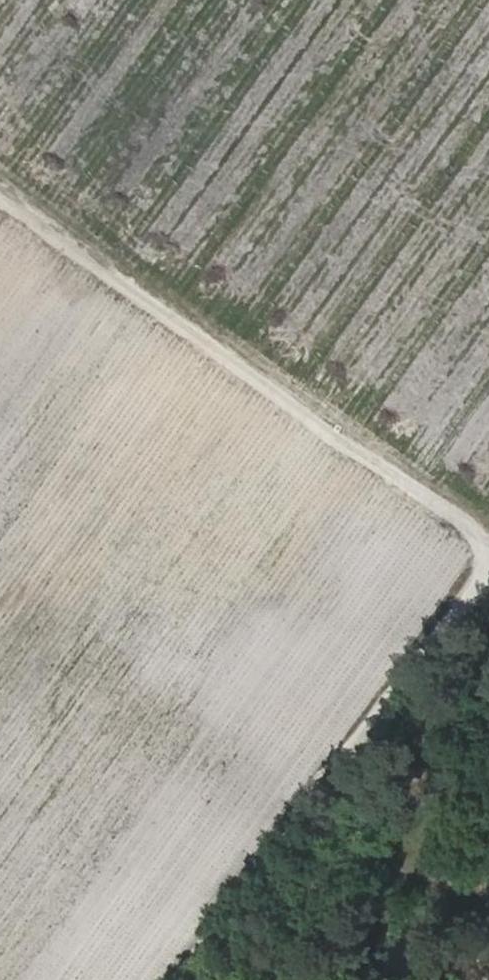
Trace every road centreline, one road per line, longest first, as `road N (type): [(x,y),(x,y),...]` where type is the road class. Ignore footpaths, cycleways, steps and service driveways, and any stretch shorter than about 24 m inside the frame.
road 1 (track): [(0,185),(488,534)]
road 2 (track): [(488,568),(193,979)]

